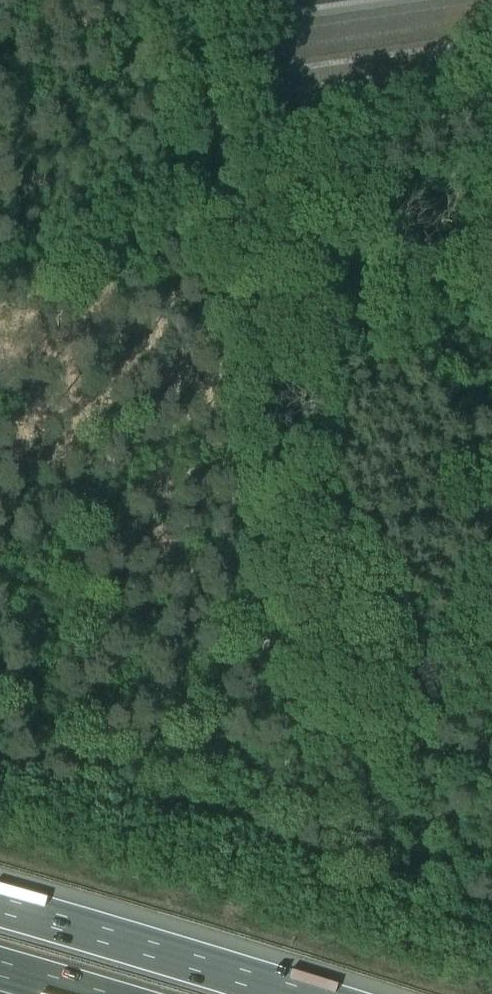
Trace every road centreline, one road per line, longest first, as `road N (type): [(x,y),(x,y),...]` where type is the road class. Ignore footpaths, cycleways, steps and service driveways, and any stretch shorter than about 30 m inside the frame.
road 1 (track): [(323,592),(241,203)]
road 2 (motorway): [(292,993),(0,907)]
road 3 (track): [(491,87),(360,159),(241,203)]
road 4 (track): [(0,279),(241,203)]
road 5 (track): [(241,203),(198,0)]

